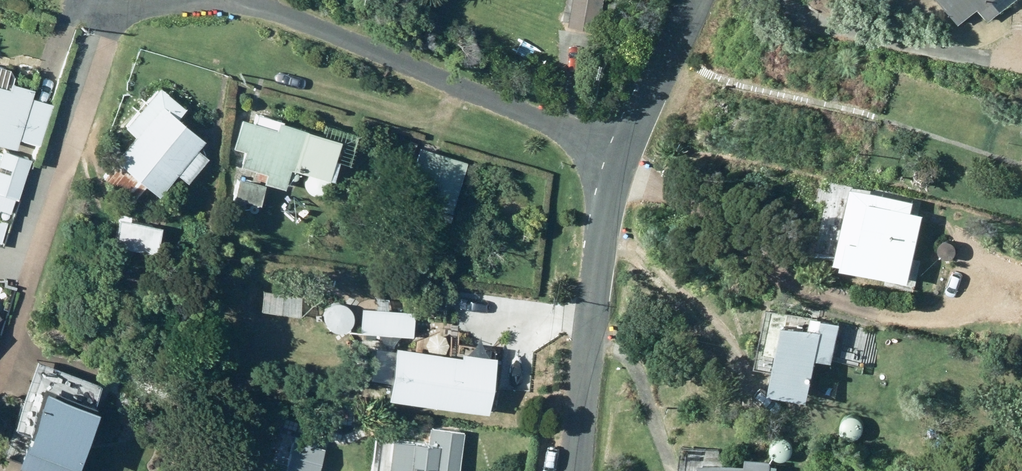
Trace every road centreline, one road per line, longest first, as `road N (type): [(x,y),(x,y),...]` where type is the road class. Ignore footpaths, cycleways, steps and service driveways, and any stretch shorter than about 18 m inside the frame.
road 1 (residential): [(622,158),(423,70),(313,28),(205,0)]
road 2 (residential): [(575,470),(600,241),(622,158)]
road 3 (residential): [(622,158),(696,0)]

